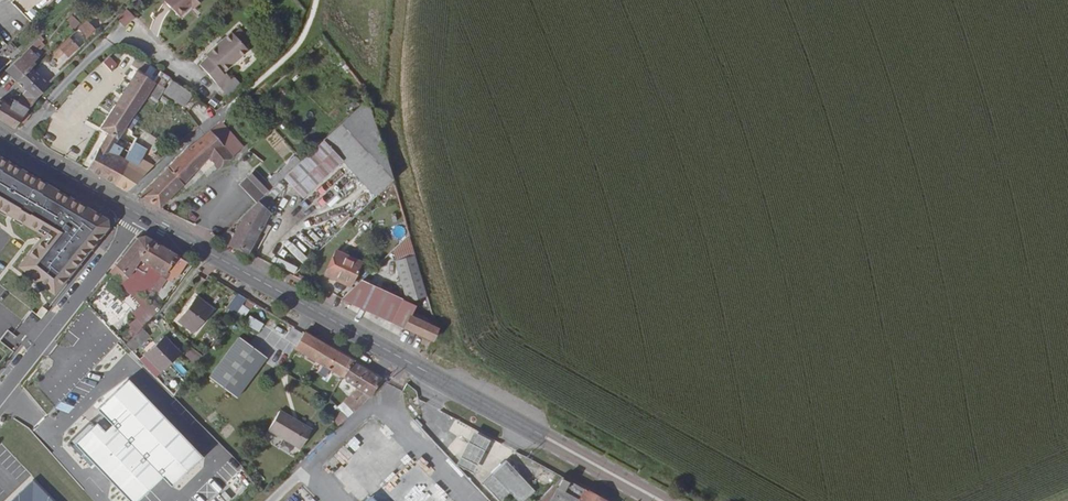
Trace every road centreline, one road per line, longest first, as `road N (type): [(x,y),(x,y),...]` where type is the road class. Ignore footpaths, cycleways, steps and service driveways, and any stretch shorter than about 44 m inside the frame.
road 1 (primary): [(661,500),(138,213)]
road 2 (residential): [(0,397),(138,213)]
road 3 (primary): [(138,213),(0,137)]

